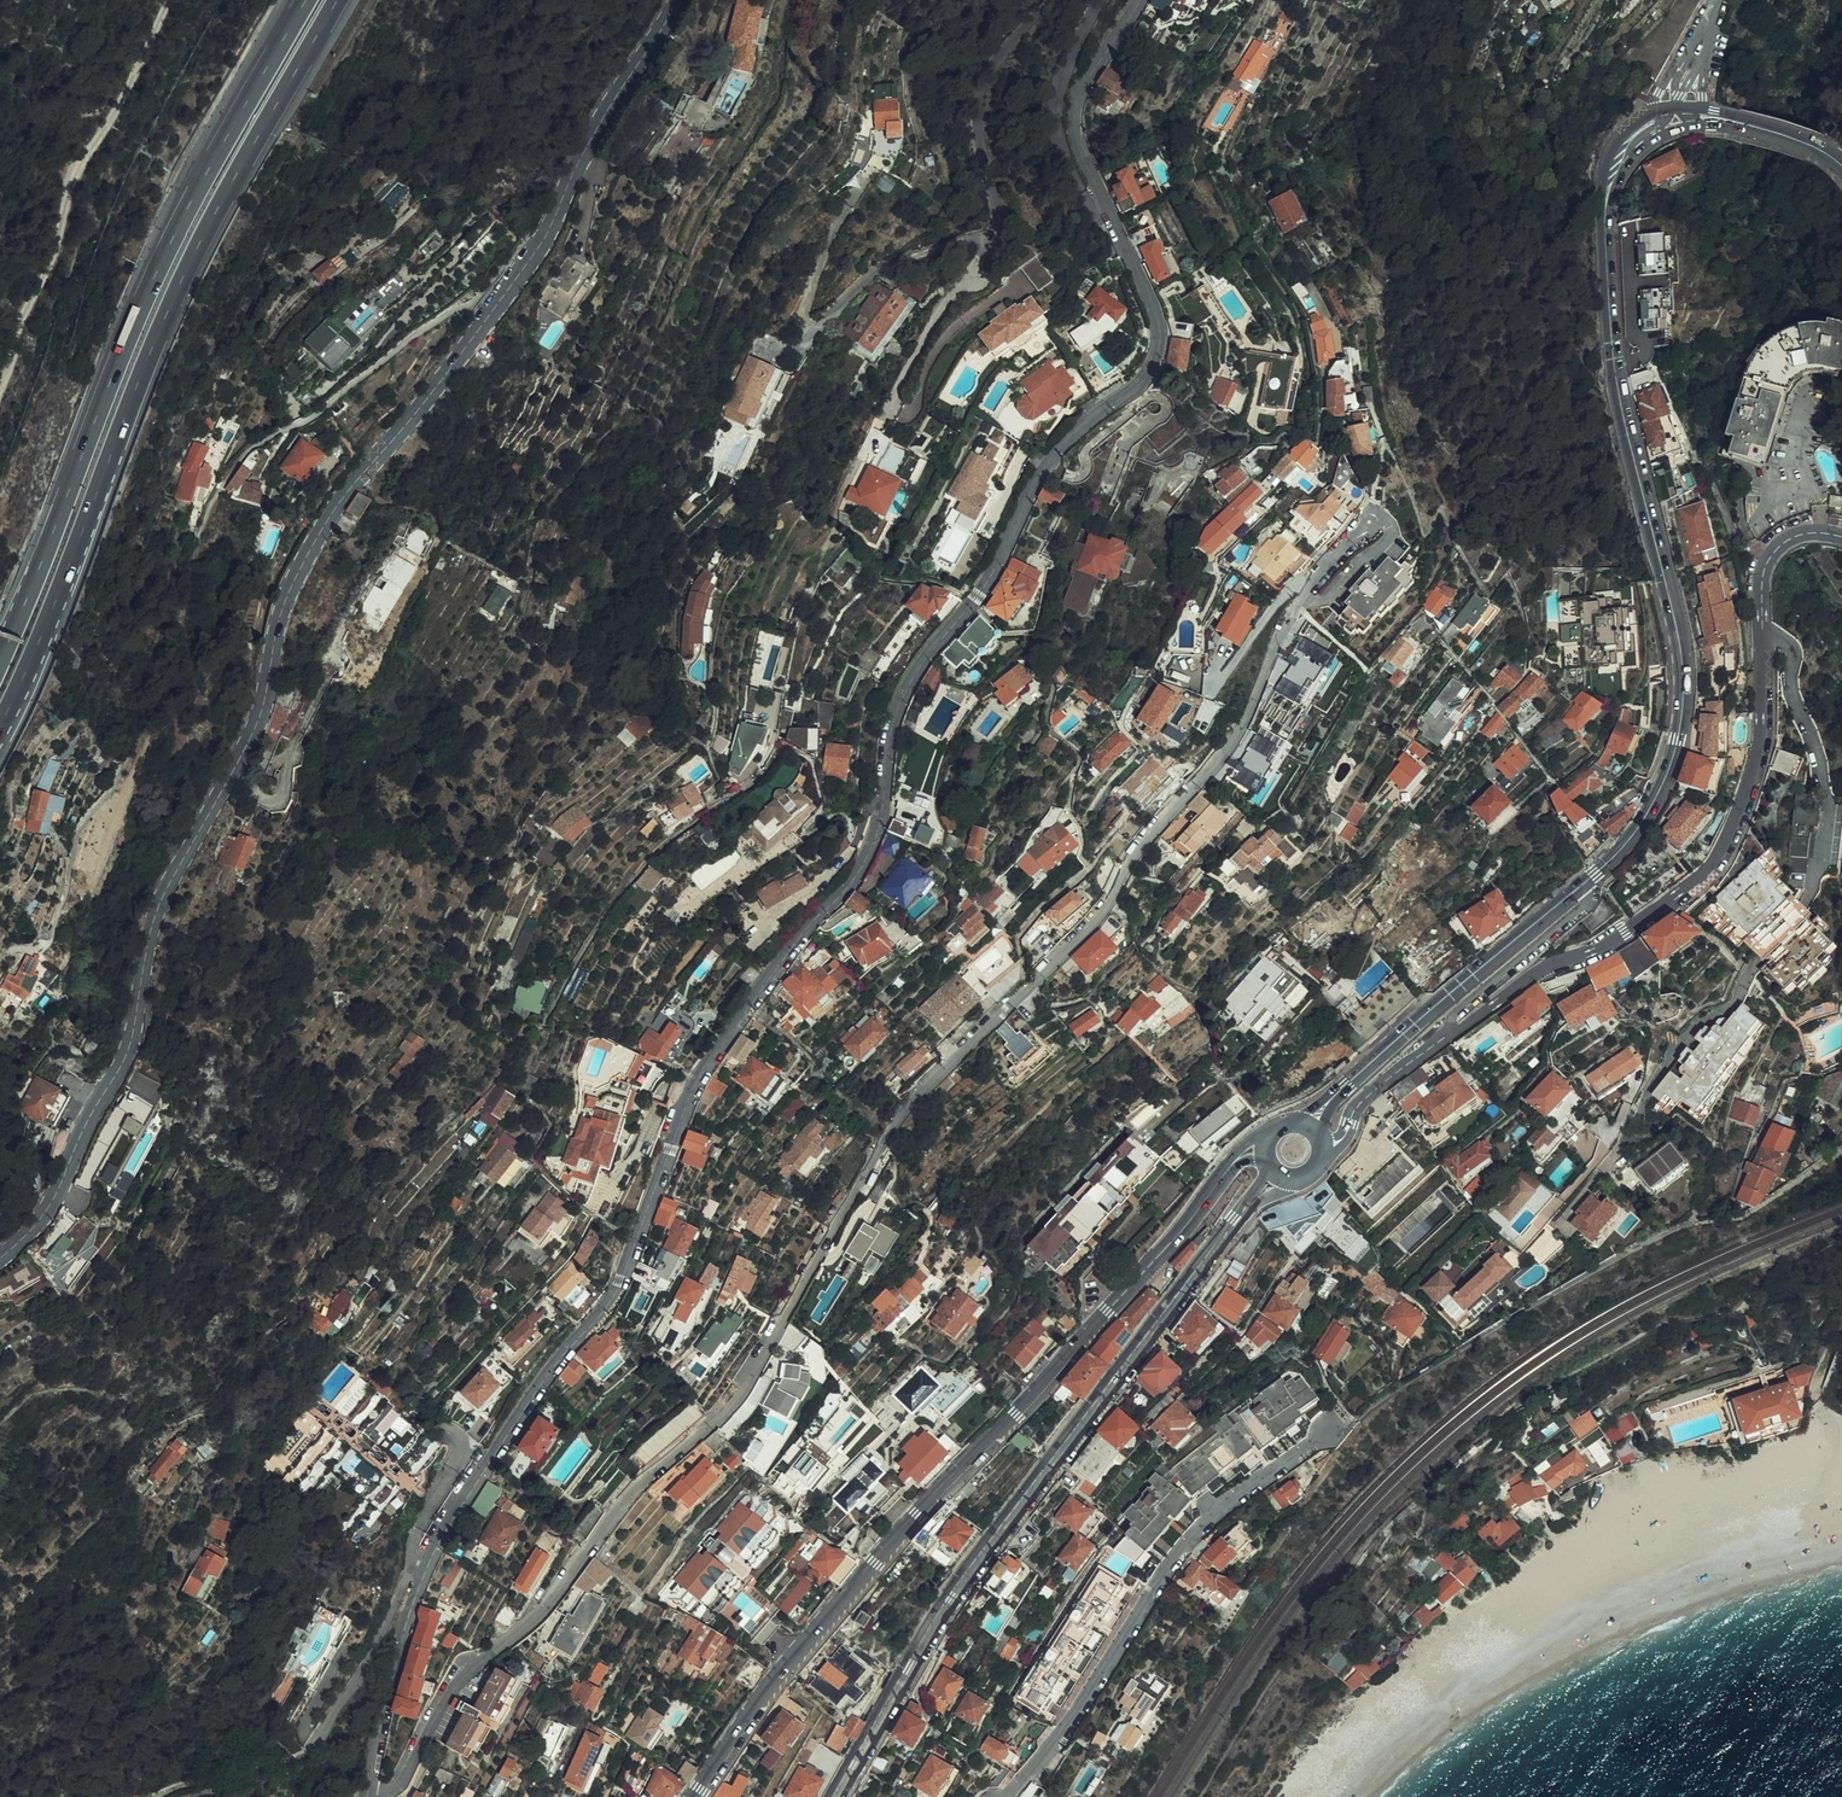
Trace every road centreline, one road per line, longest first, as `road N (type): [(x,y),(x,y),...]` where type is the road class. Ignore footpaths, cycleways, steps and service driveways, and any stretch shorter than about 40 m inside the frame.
road 1 (tertiary): [(368,1794),(378,1712),(435,1546),(541,1379),(616,1291),(685,1100),(744,1004),(867,853),(890,735),(910,681),(988,577),(1060,445),(1128,392),(1155,356),(1155,315),(1076,130),(1087,76),(1142,0)]
road 2 (residential): [(368,1794),(397,1784),(450,1686),(525,1625),(631,1492),(739,1398),(906,1110),(1109,900),(1144,840),(1216,763),(1304,592),(1371,520)]
road 3 (secondary): [(0,1255),(45,1211),(130,1045),(147,939),(252,730),(299,566),(331,512),(463,355),(549,231),(598,129),(675,0)]
road 4 (primary): [(1310,1125),(1634,834),(1668,765),(1682,709),(1681,657),(1613,351),(1606,244),(1613,170),(1643,133),(1701,118),(1780,133),(1841,166)]
road 5 (residential): [(1324,1148),(1342,1139),(1355,1110),(1415,1058),(1526,980),(1602,949),(1699,879),(1736,818),(1755,762),(1761,575),(1786,541),(1810,532),(1841,538)]
road 6 (primary): [(691,1796),(804,1646),(918,1512),(1109,1313),(1238,1155),(1265,1145)]
road 7 (motorway): [(0,728),(195,253),(337,0)]
road 8 (primary): [(1280,1176),(1208,1253),(979,1556),(833,1796)]
road 9 (motorway): [(306,0),(170,245),(0,660)]
road 10 (residential): [(1328,1429),(1235,1497),(1180,1554),(1070,1718),(1004,1796)]
road 11 (track): [(0,394),(81,171),(174,0)]

